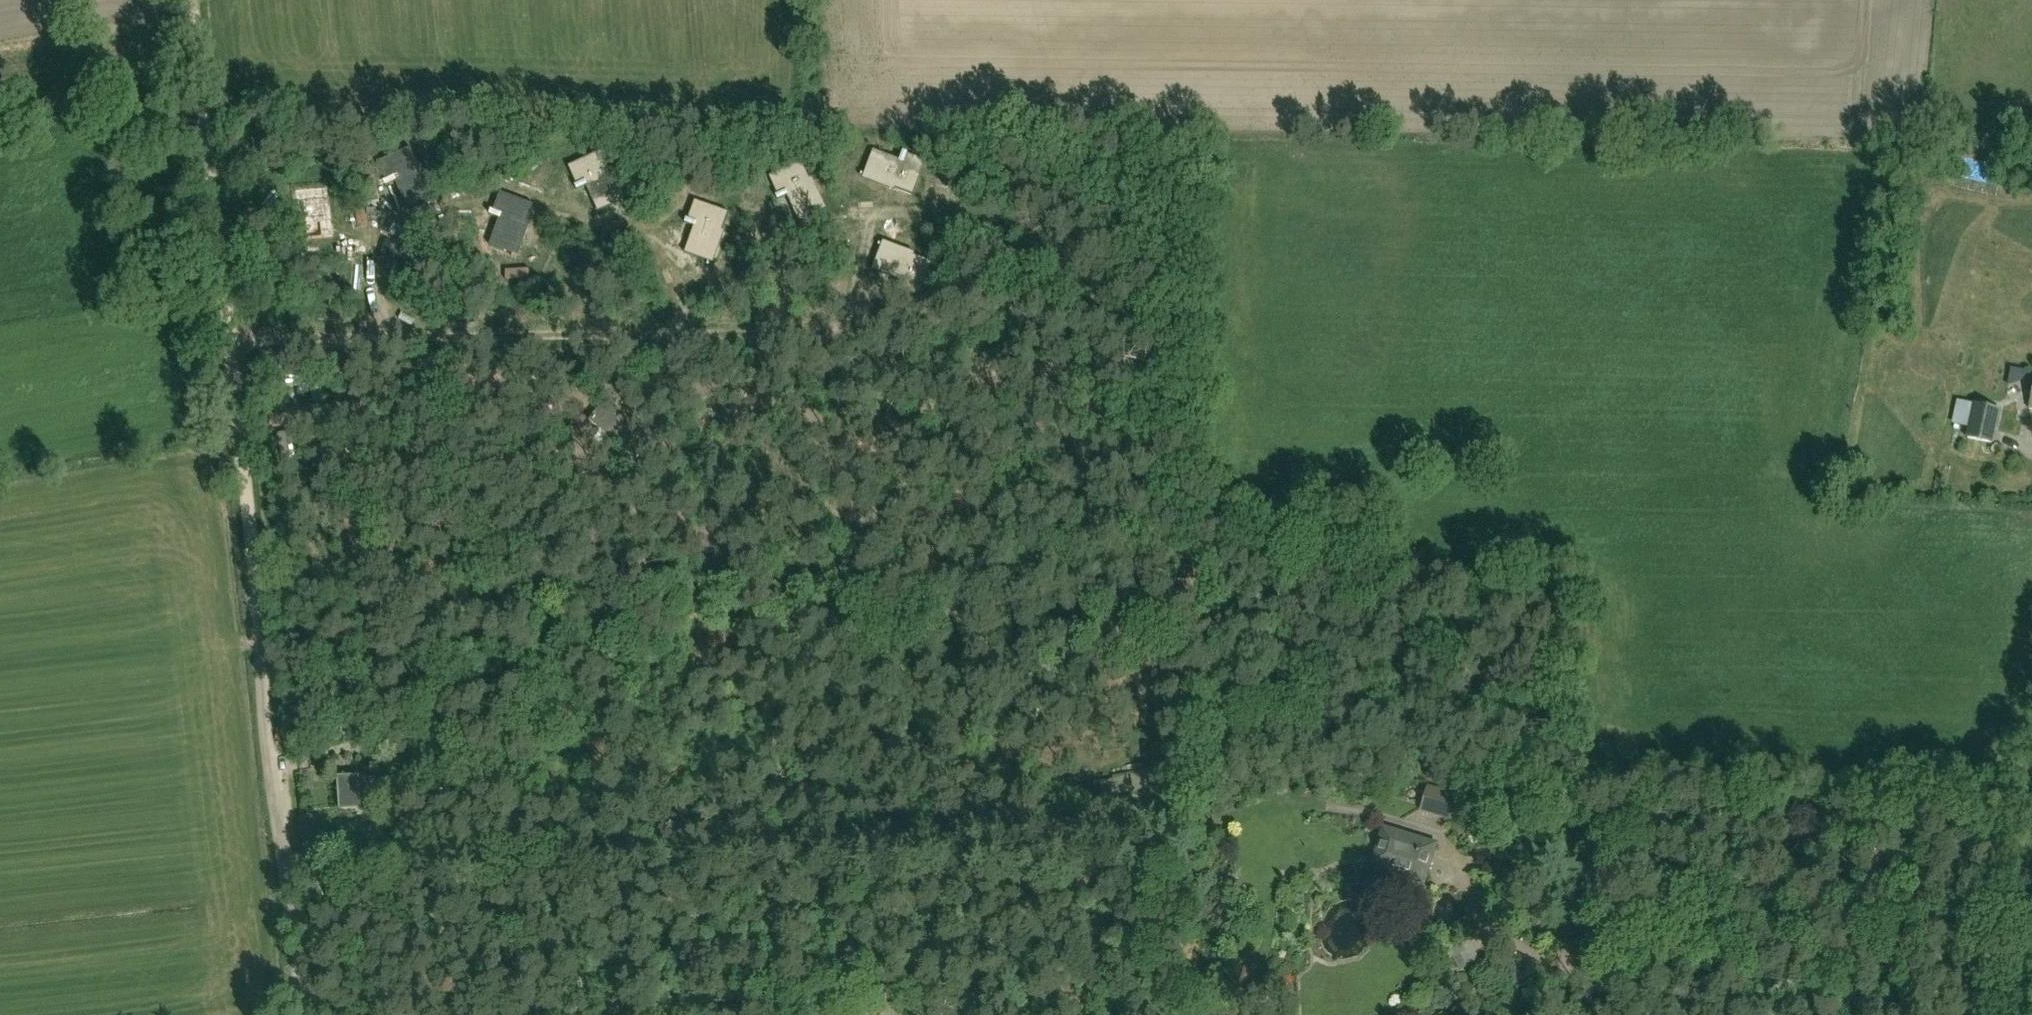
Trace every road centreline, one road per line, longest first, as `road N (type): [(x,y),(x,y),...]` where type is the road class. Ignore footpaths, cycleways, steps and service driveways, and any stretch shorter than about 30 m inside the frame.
road 1 (track): [(193,0),(303,1014)]

